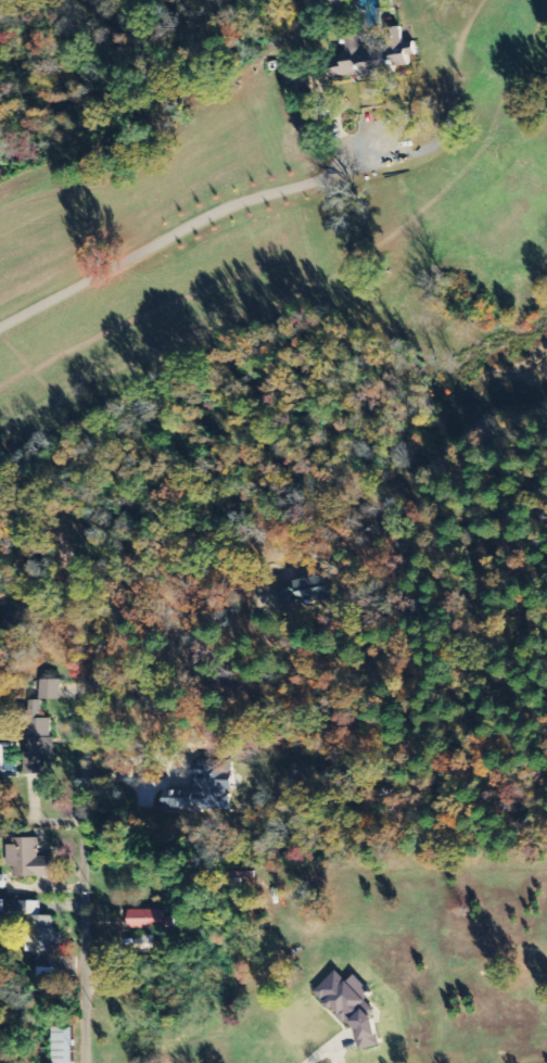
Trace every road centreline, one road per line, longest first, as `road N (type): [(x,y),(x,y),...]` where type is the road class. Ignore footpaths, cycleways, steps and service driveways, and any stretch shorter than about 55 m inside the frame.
road 1 (residential): [(378,140),(336,172),(203,214),(0,325)]
road 2 (residential): [(79,1062),(78,826)]

